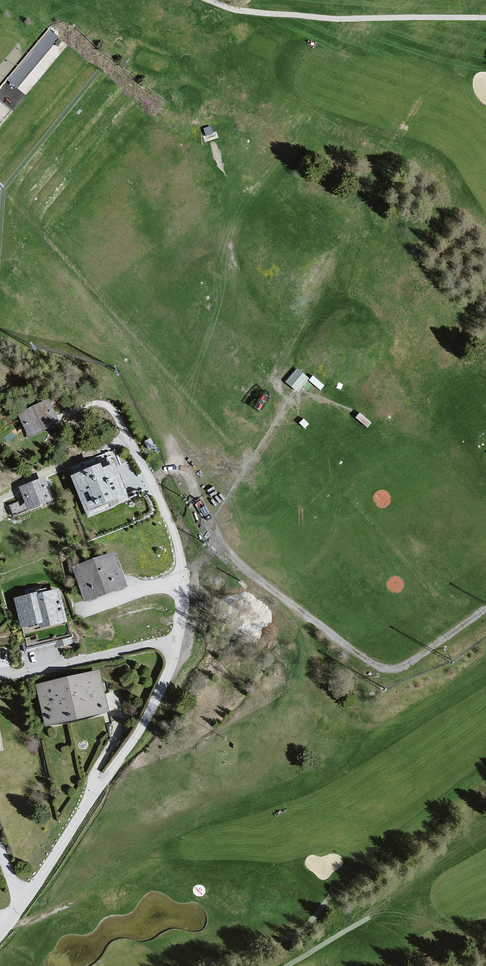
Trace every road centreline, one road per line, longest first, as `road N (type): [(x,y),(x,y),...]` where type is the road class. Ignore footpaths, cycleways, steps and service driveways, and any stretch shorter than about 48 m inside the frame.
road 1 (residential): [(108,407),(179,540),(187,582),(181,640),(135,741),(0,935)]

